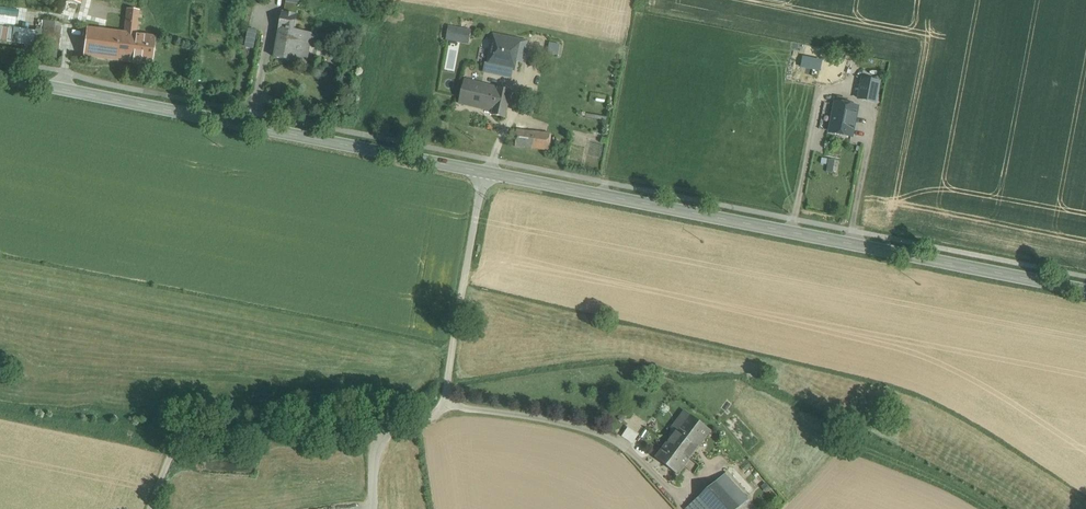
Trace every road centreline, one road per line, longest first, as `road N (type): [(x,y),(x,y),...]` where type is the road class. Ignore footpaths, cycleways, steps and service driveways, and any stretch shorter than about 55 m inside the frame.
road 1 (tertiary): [(0,77),(1085,291)]

